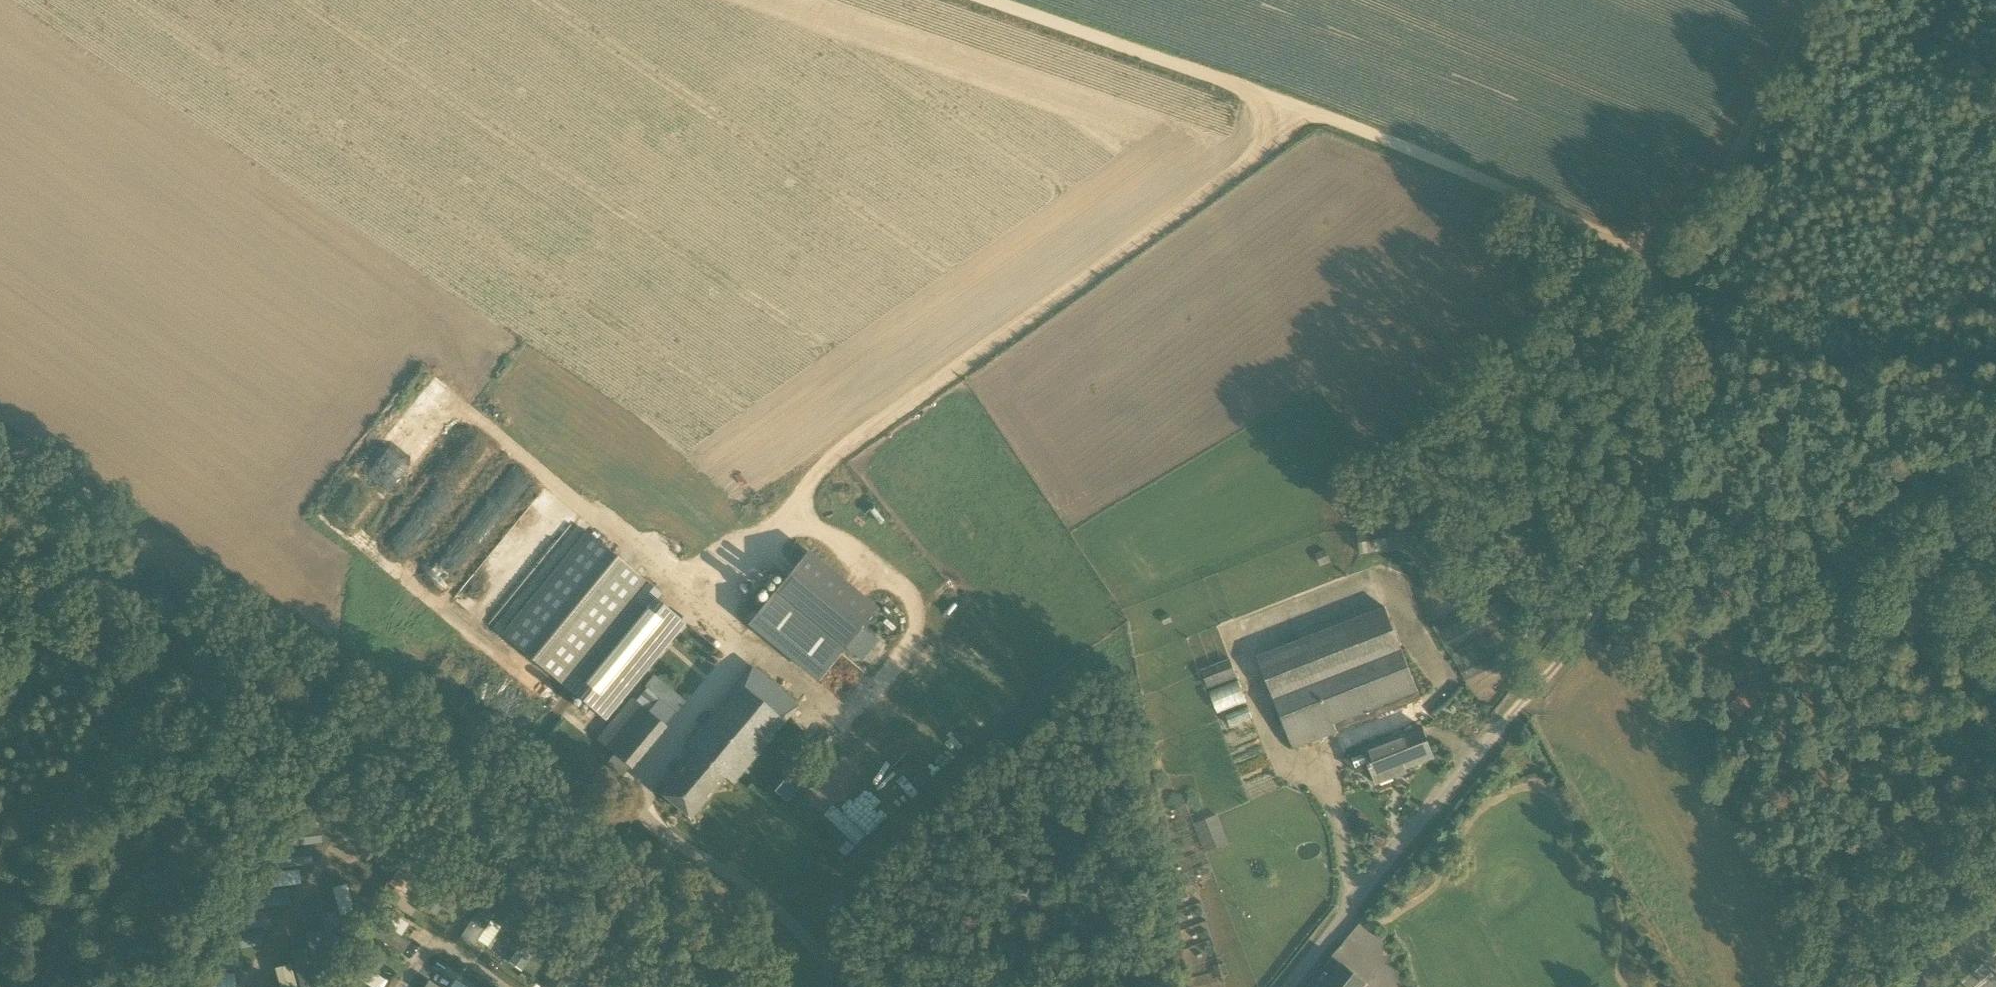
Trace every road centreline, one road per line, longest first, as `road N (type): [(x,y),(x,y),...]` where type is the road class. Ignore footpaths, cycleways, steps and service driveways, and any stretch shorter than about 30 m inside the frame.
road 1 (track): [(1287,103),(1266,153),(819,469),(719,625),(748,654),(643,780),(638,806),(652,828)]
road 2 (track): [(665,986),(0,553)]
road 3 (track): [(992,0),(1445,161),(1640,250)]
road 4 (track): [(1598,620),(1688,562),(1749,541),(1995,479)]
road 5 (unclassified): [(1287,986),(1501,727)]
road 6 (track): [(1995,404),(1937,400),(1875,408),(1671,365)]
road 7 (track): [(1640,250),(1676,227),(1723,177),(1815,0)]
road 8 (track): [(1598,620),(1662,449),(1671,365)]
road 9 (track): [(1501,727),(1598,620)]

